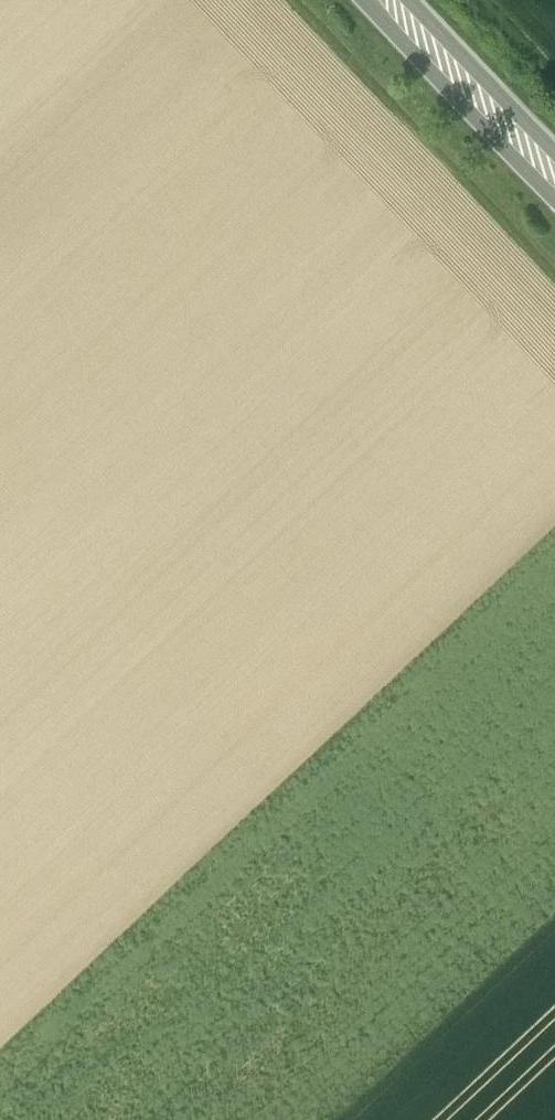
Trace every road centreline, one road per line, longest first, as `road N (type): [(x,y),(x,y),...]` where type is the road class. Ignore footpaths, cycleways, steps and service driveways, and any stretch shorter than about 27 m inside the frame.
road 1 (track): [(554,270),(299,0)]
road 2 (trunk): [(387,0),(554,173)]

